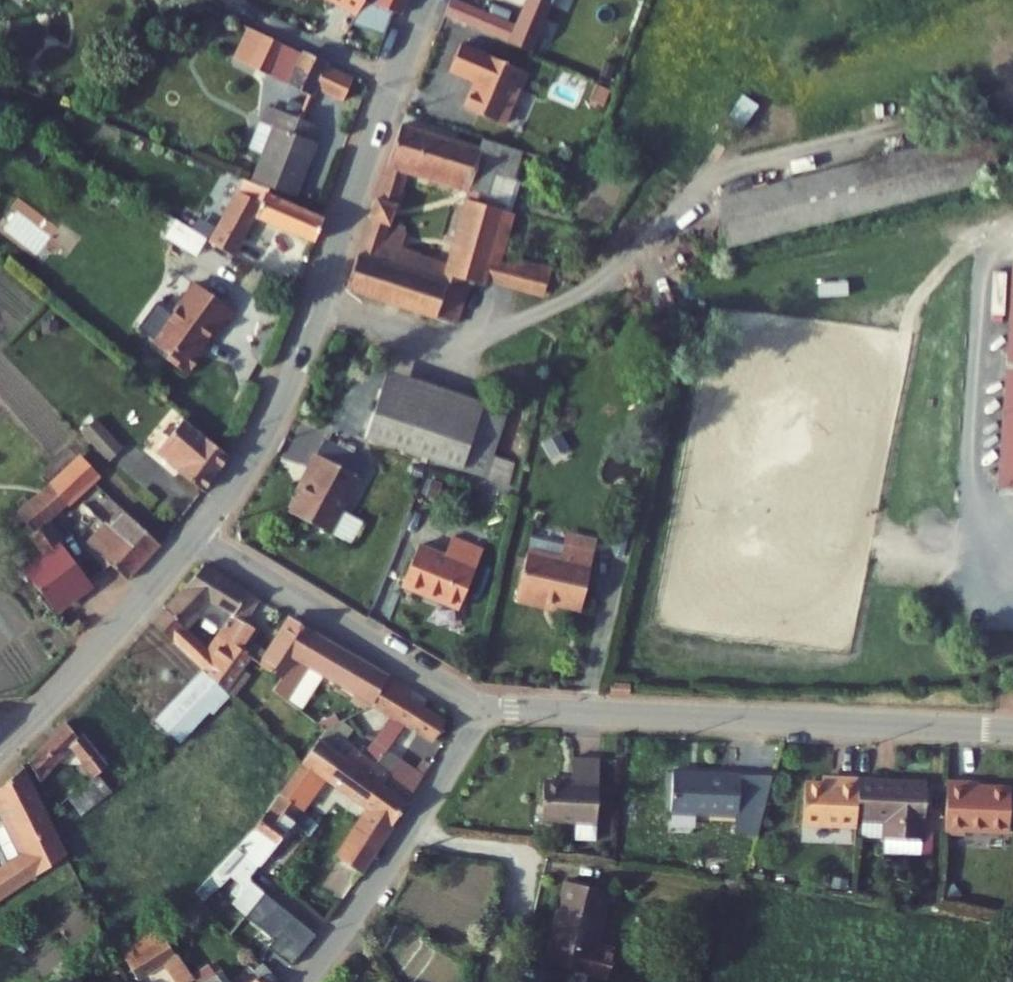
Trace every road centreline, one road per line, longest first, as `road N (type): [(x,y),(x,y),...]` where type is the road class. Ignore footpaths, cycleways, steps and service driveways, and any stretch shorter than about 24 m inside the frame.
road 1 (residential): [(428,0),(283,397),(237,482),(193,537)]
road 2 (residential): [(1012,728),(483,709)]
road 3 (residential): [(483,709),(193,537)]
road 4 (residential): [(306,981),(483,709)]
road 5 (residential): [(193,537),(10,742)]

